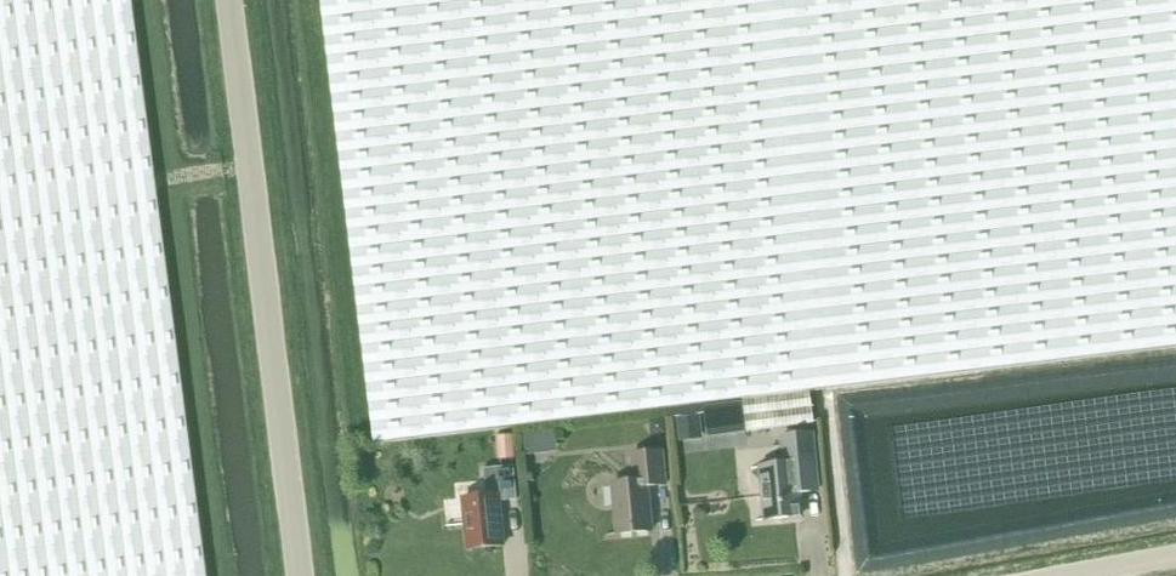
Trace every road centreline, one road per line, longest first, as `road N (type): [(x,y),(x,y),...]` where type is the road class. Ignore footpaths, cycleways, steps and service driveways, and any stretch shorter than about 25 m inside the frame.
road 1 (unclassified): [(301,575),(230,0)]

